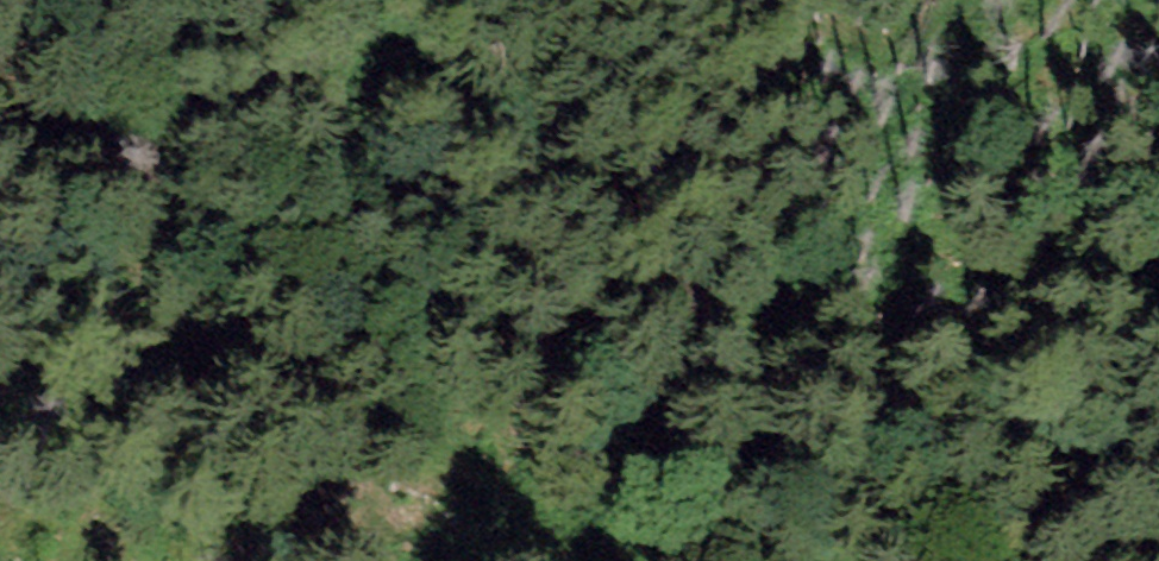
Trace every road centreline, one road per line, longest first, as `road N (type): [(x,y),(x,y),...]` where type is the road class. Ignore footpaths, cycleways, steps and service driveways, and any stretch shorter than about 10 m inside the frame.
road 1 (track): [(74,301),(565,542),(634,560)]
road 2 (track): [(233,560),(0,178)]

